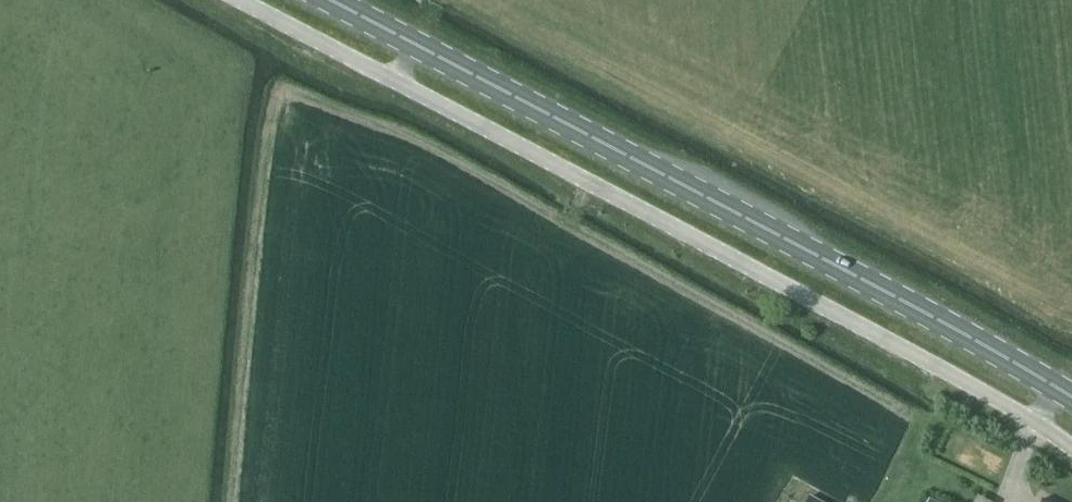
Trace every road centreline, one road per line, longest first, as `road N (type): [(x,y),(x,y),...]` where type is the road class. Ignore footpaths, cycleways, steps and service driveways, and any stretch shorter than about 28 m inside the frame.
road 1 (unclassified): [(1071,448),(865,327),(240,0)]
road 2 (primary): [(1071,396),(331,0)]

